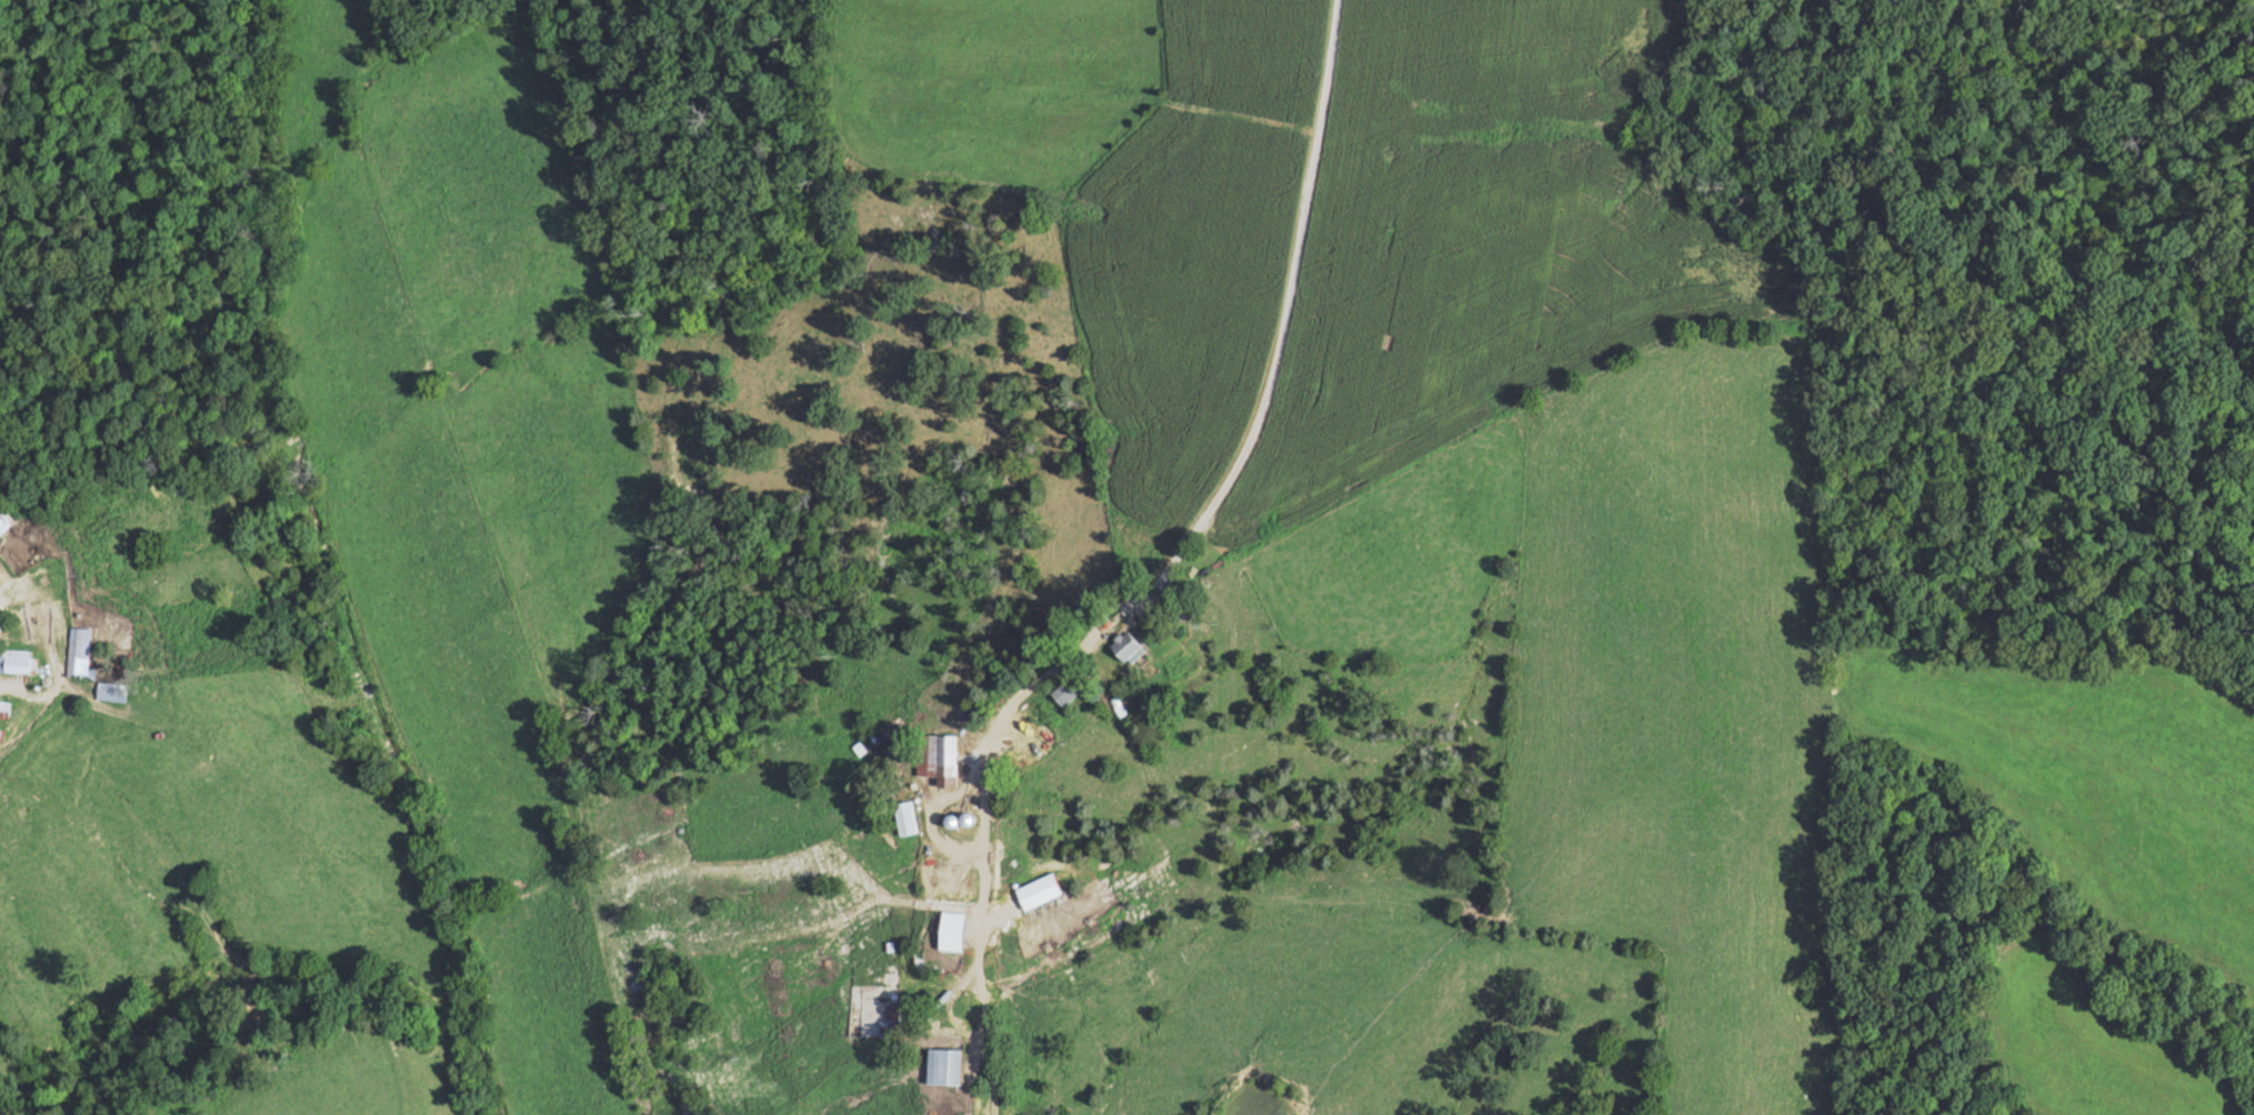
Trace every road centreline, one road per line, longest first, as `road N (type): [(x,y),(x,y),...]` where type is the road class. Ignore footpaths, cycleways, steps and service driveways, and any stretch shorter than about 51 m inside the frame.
road 1 (residential): [(945,907),(1004,727),(1160,567),(1250,446),(1298,354),(1369,67),(1372,0)]

